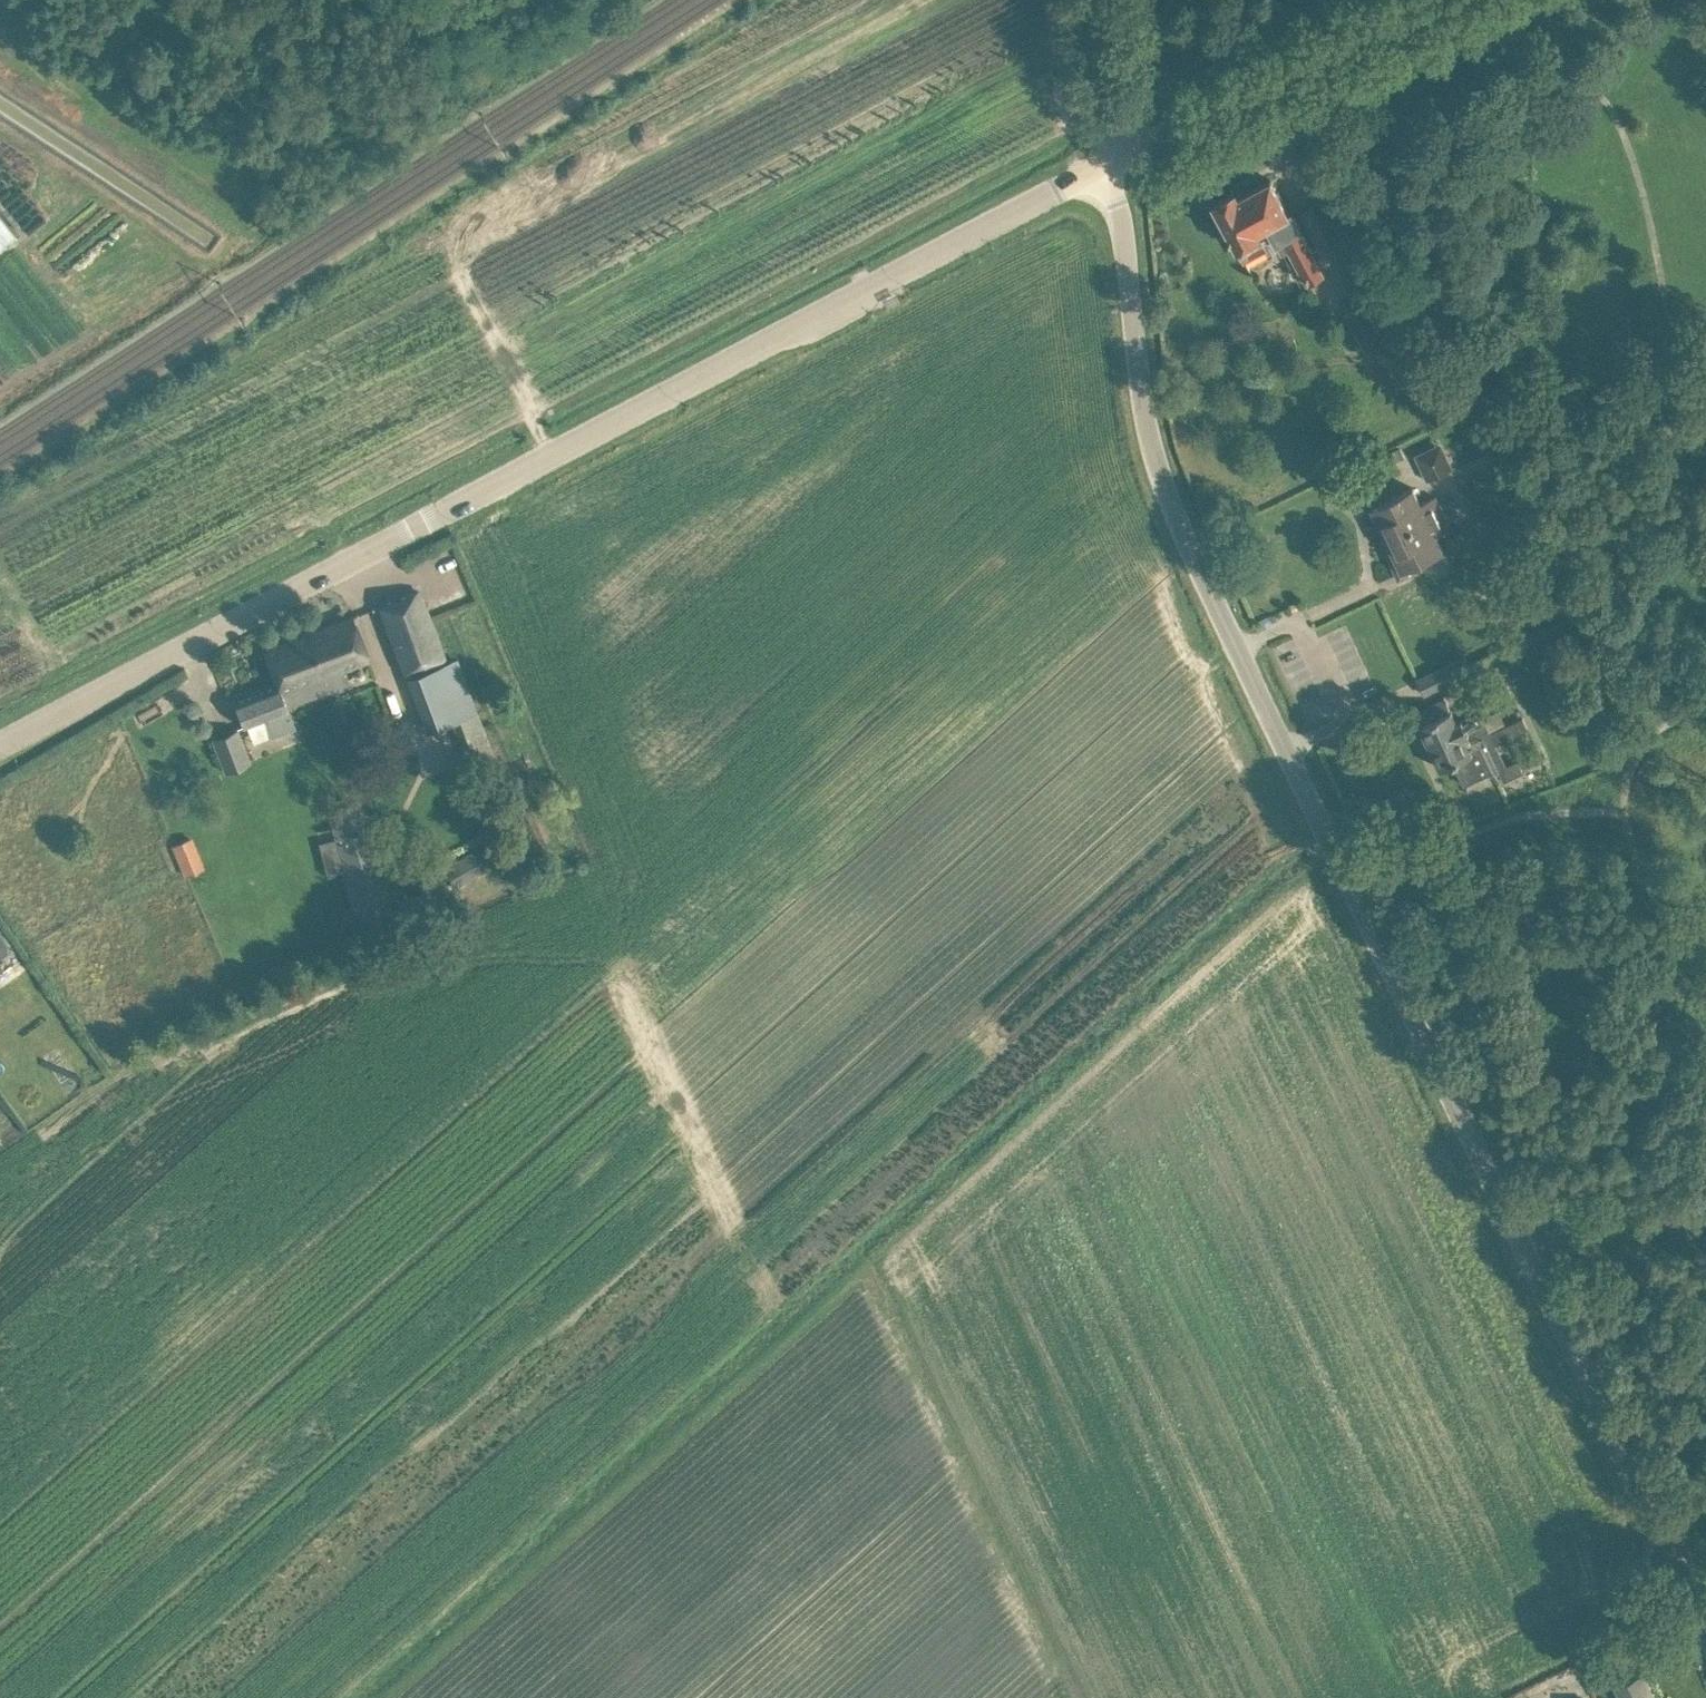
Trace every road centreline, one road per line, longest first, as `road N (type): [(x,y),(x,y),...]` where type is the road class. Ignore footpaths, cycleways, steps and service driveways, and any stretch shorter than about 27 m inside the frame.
road 1 (unclassified): [(1705,1629),(1159,471),(1114,160)]
road 2 (tertiary): [(0,743),(1114,160)]
road 3 (unclassified): [(1114,160),(1400,14)]
road 4 (tertiary): [(1114,160),(1100,0)]

